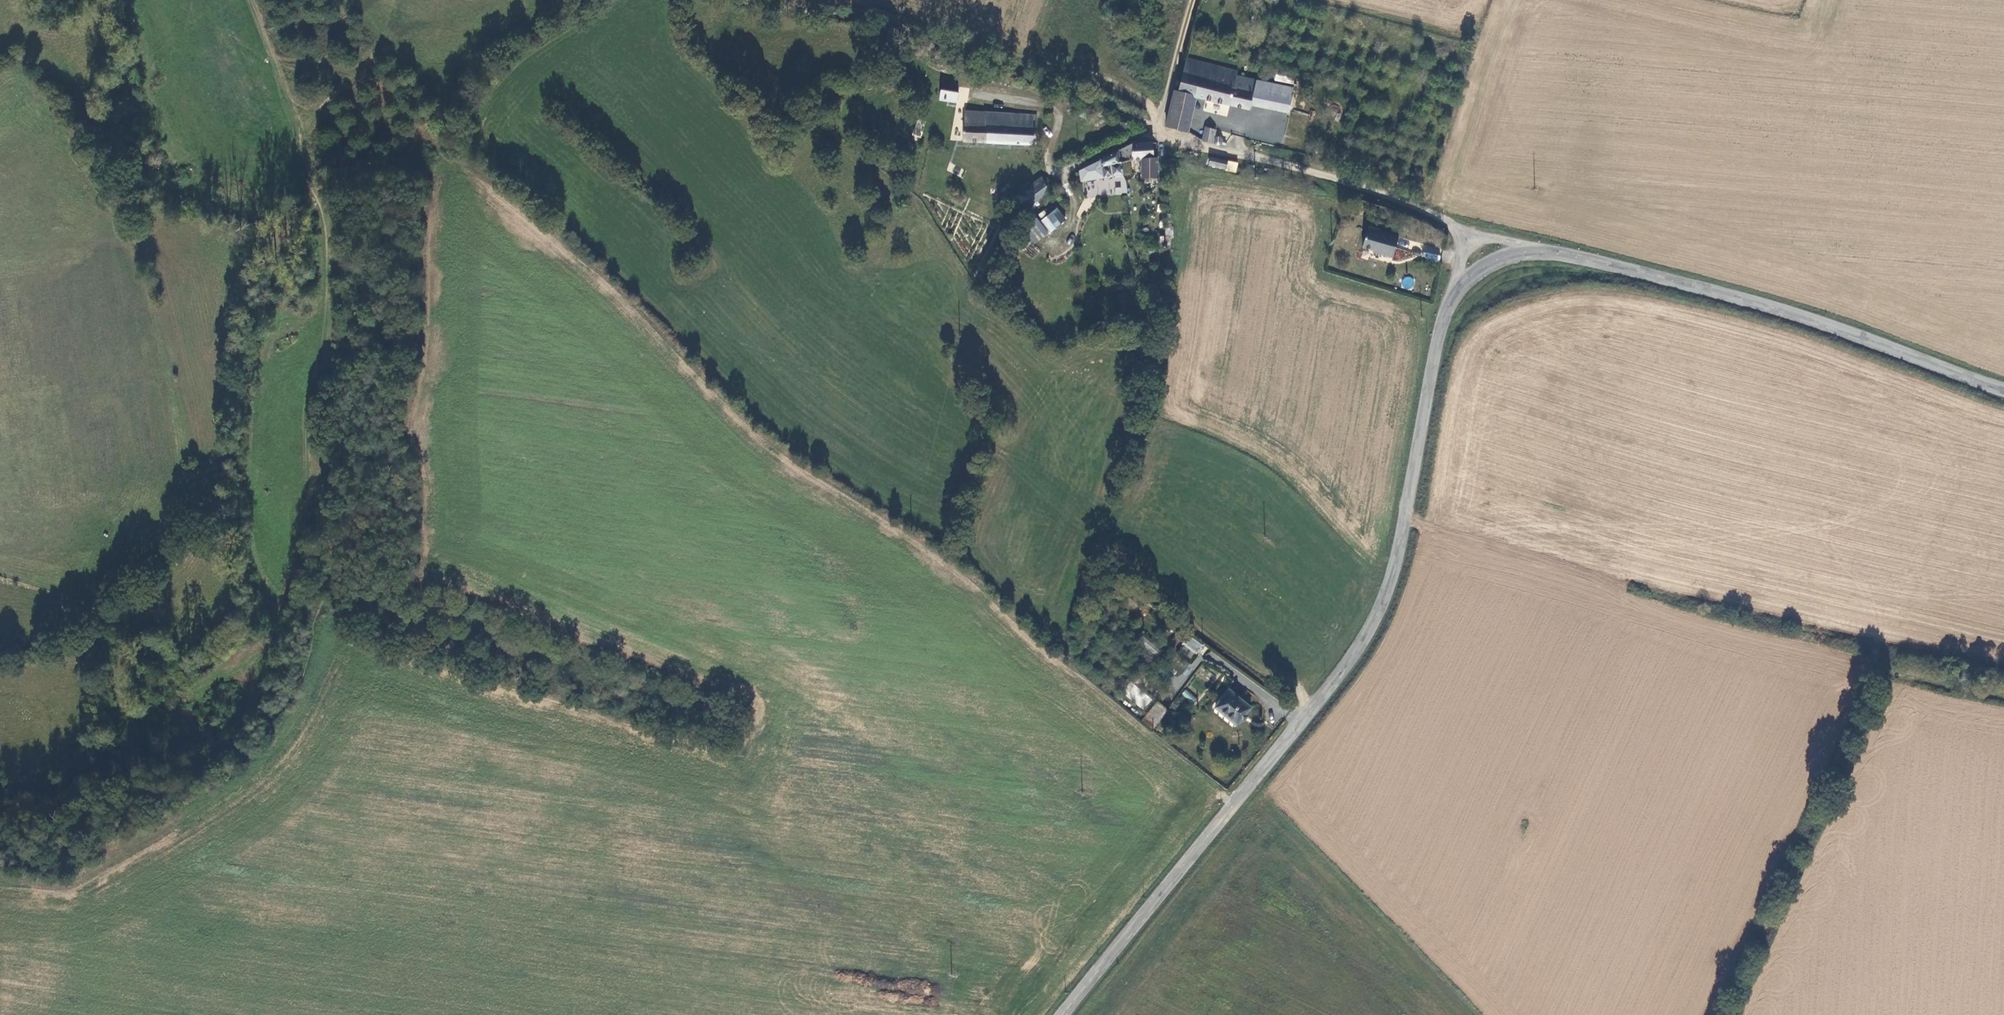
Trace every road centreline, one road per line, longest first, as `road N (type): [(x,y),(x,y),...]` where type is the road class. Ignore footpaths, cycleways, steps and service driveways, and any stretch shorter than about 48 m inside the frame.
road 1 (tertiary): [(1062,1014),(1362,641),(1392,576),(1447,308),(1485,266),(1545,252),(1630,269),(1834,327),(2003,390)]
road 2 (track): [(1158,137),(1195,0)]

